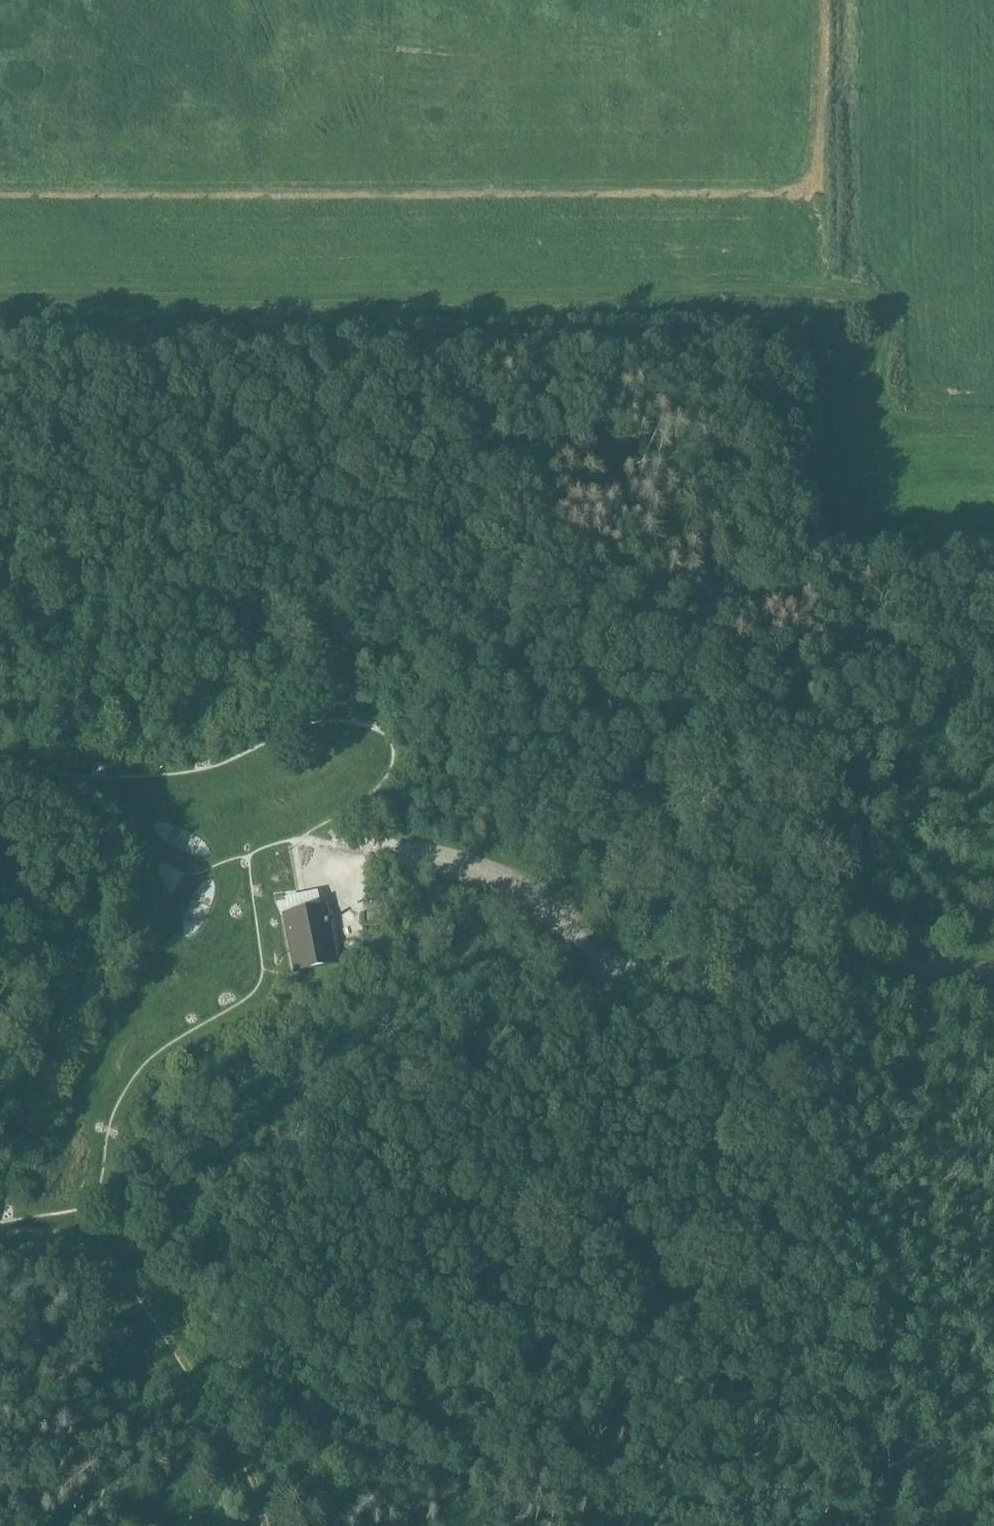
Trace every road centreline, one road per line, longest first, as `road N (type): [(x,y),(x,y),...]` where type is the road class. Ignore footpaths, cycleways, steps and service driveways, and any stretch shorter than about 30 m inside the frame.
road 1 (track): [(898,418),(892,323),(873,296),(856,291),(0,296)]
road 2 (unclassified): [(379,854),(490,885),(614,961),(993,967)]
road 3 (track): [(109,1258),(244,1469),(262,1525)]
road 4 (track): [(895,353),(817,439),(785,446)]

